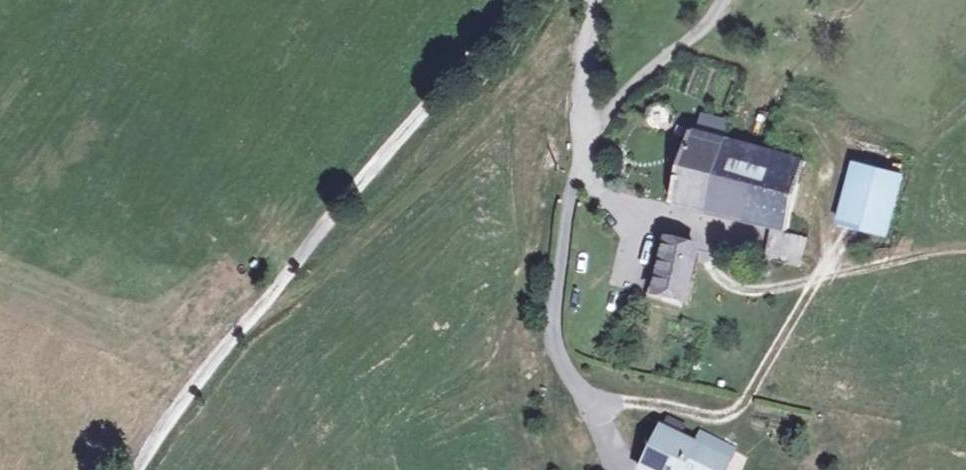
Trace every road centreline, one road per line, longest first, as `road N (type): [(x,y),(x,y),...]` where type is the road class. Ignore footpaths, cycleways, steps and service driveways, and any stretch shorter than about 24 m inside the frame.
road 1 (track): [(141,469),(249,321),(526,0)]
road 2 (track): [(249,321),(285,309),(473,140),(548,60),(586,40)]
road 3 (residential): [(594,125),(584,122),(580,96),(594,0)]

